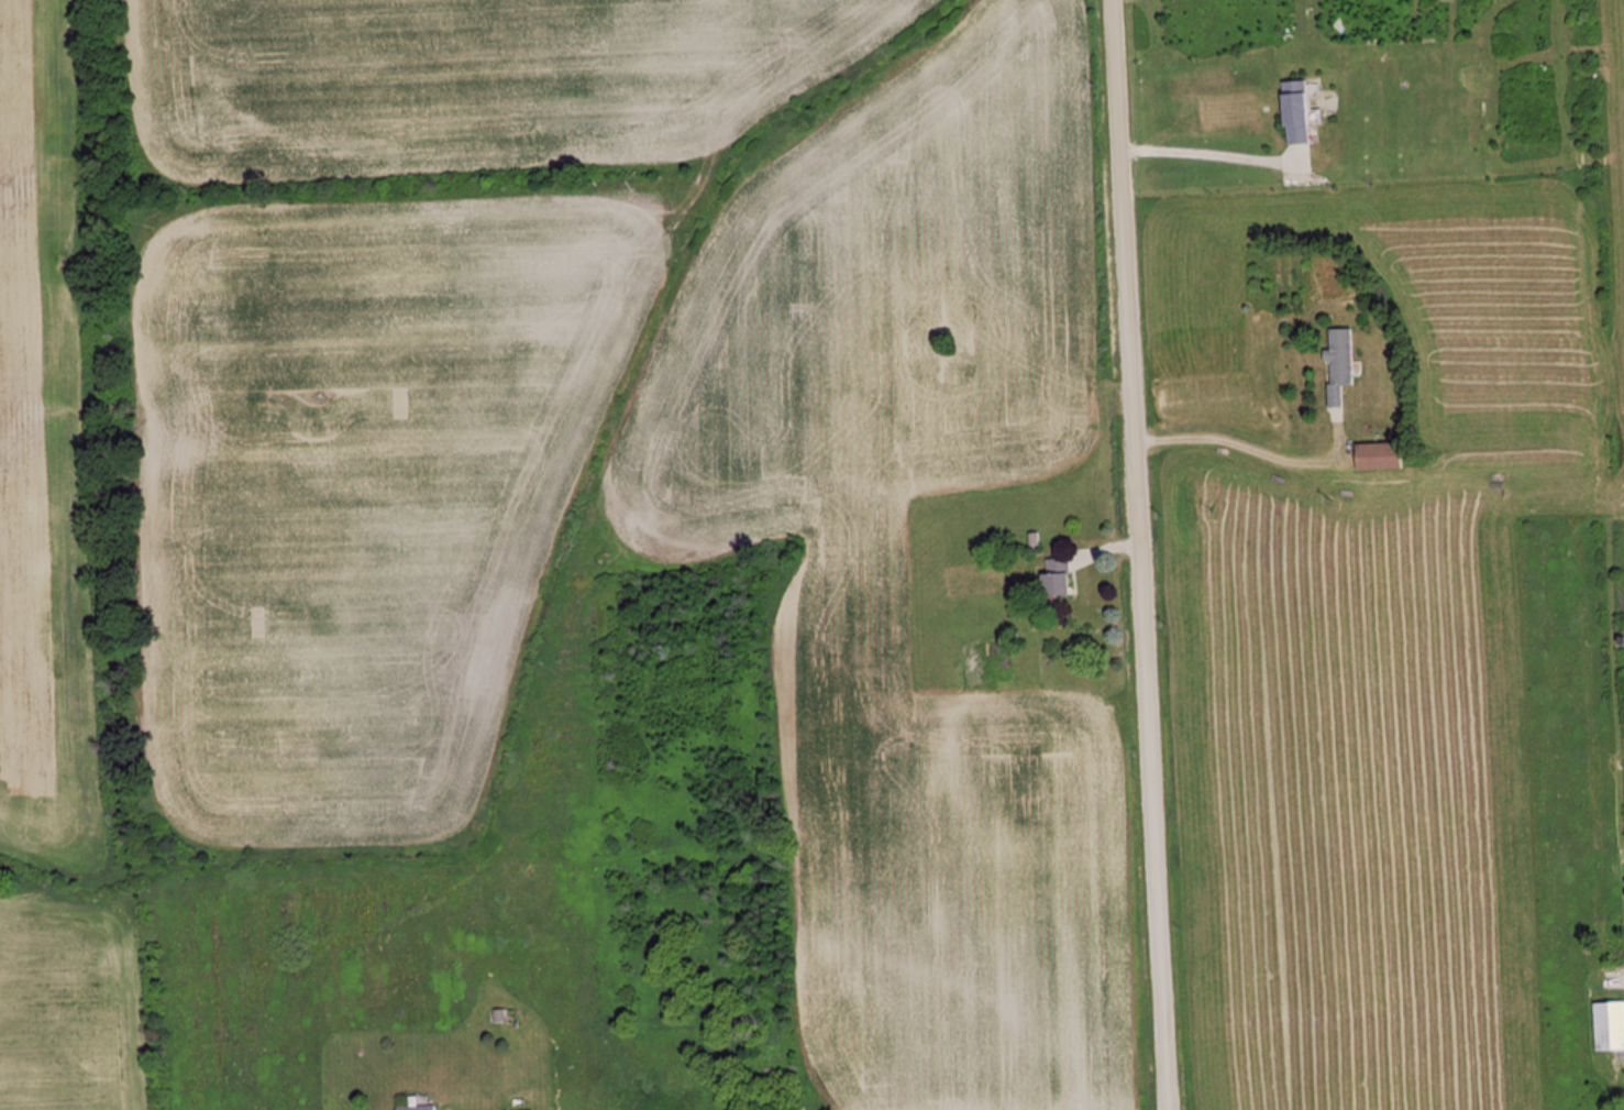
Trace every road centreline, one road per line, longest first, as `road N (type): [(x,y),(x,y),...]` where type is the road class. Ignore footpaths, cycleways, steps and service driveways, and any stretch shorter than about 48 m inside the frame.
road 1 (residential): [(1166,1109),(1109,0)]

